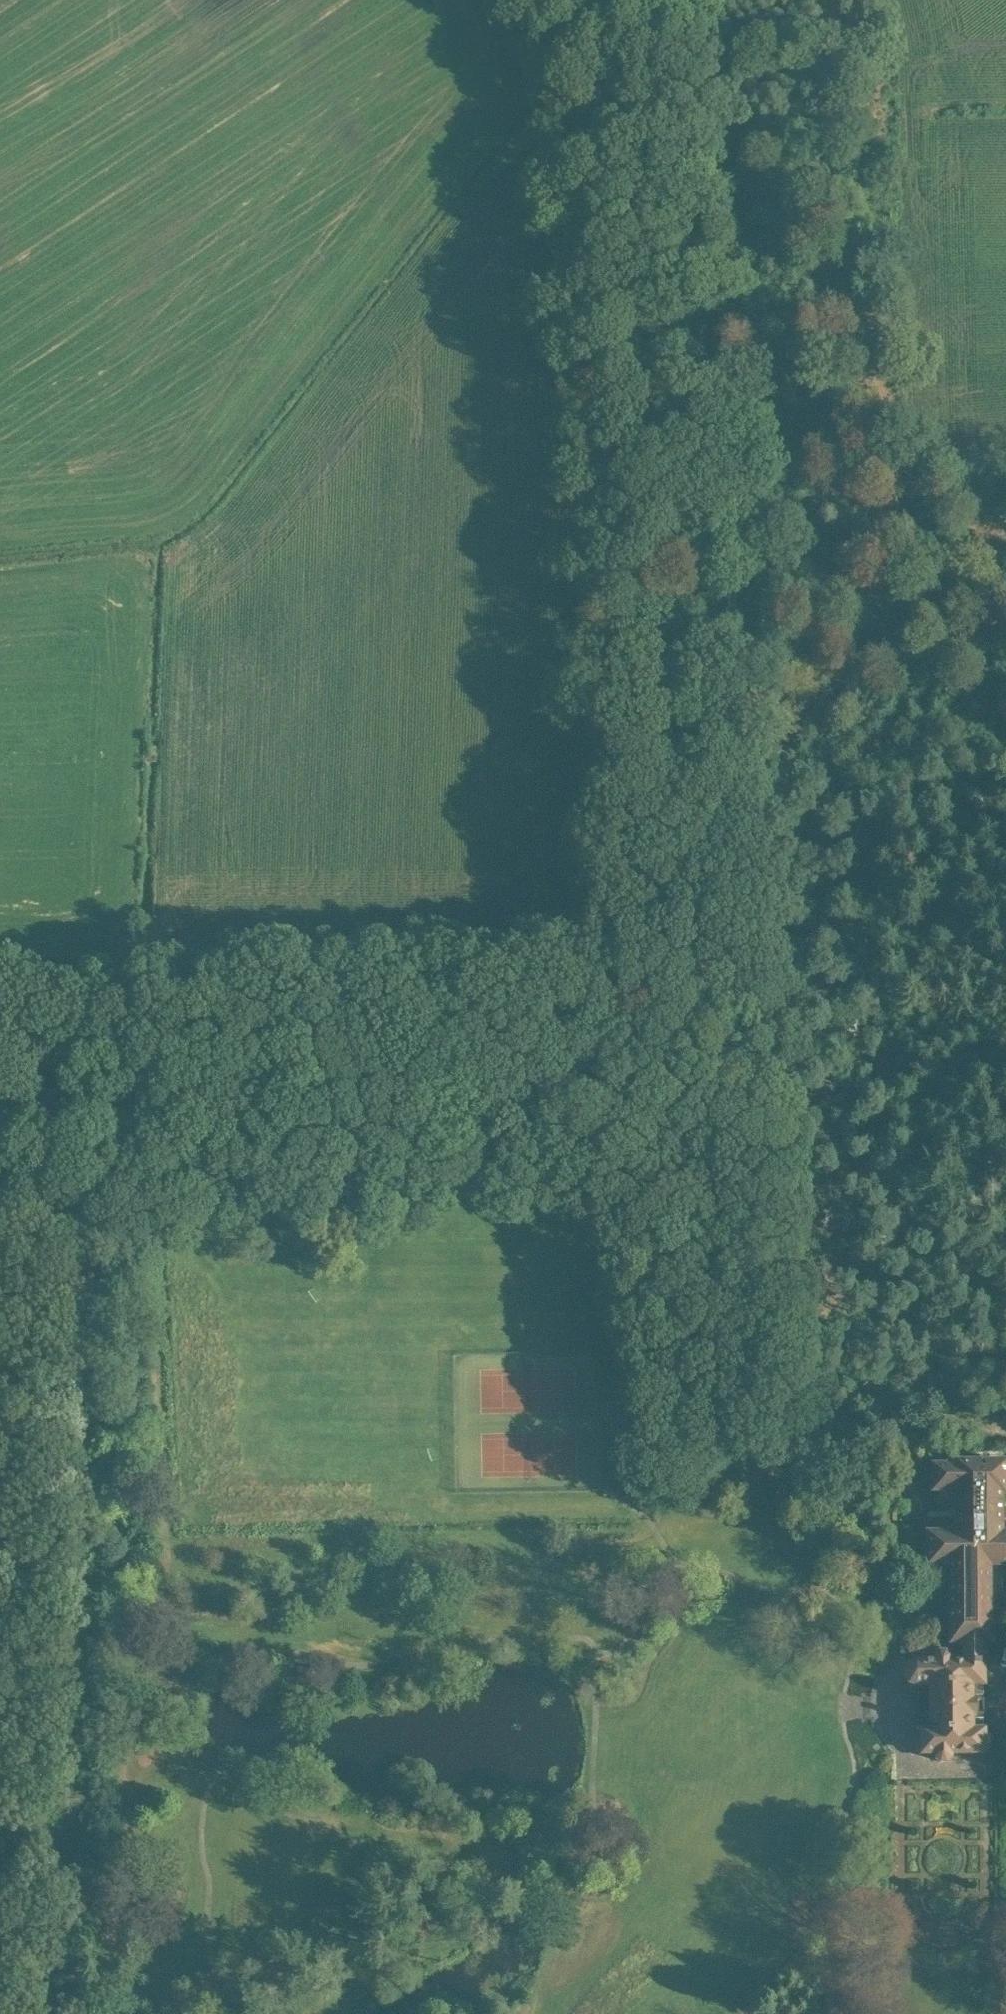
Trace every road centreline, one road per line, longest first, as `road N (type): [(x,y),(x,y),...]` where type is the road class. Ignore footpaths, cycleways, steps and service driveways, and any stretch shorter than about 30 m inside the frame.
road 1 (track): [(855,609),(1005,599)]

